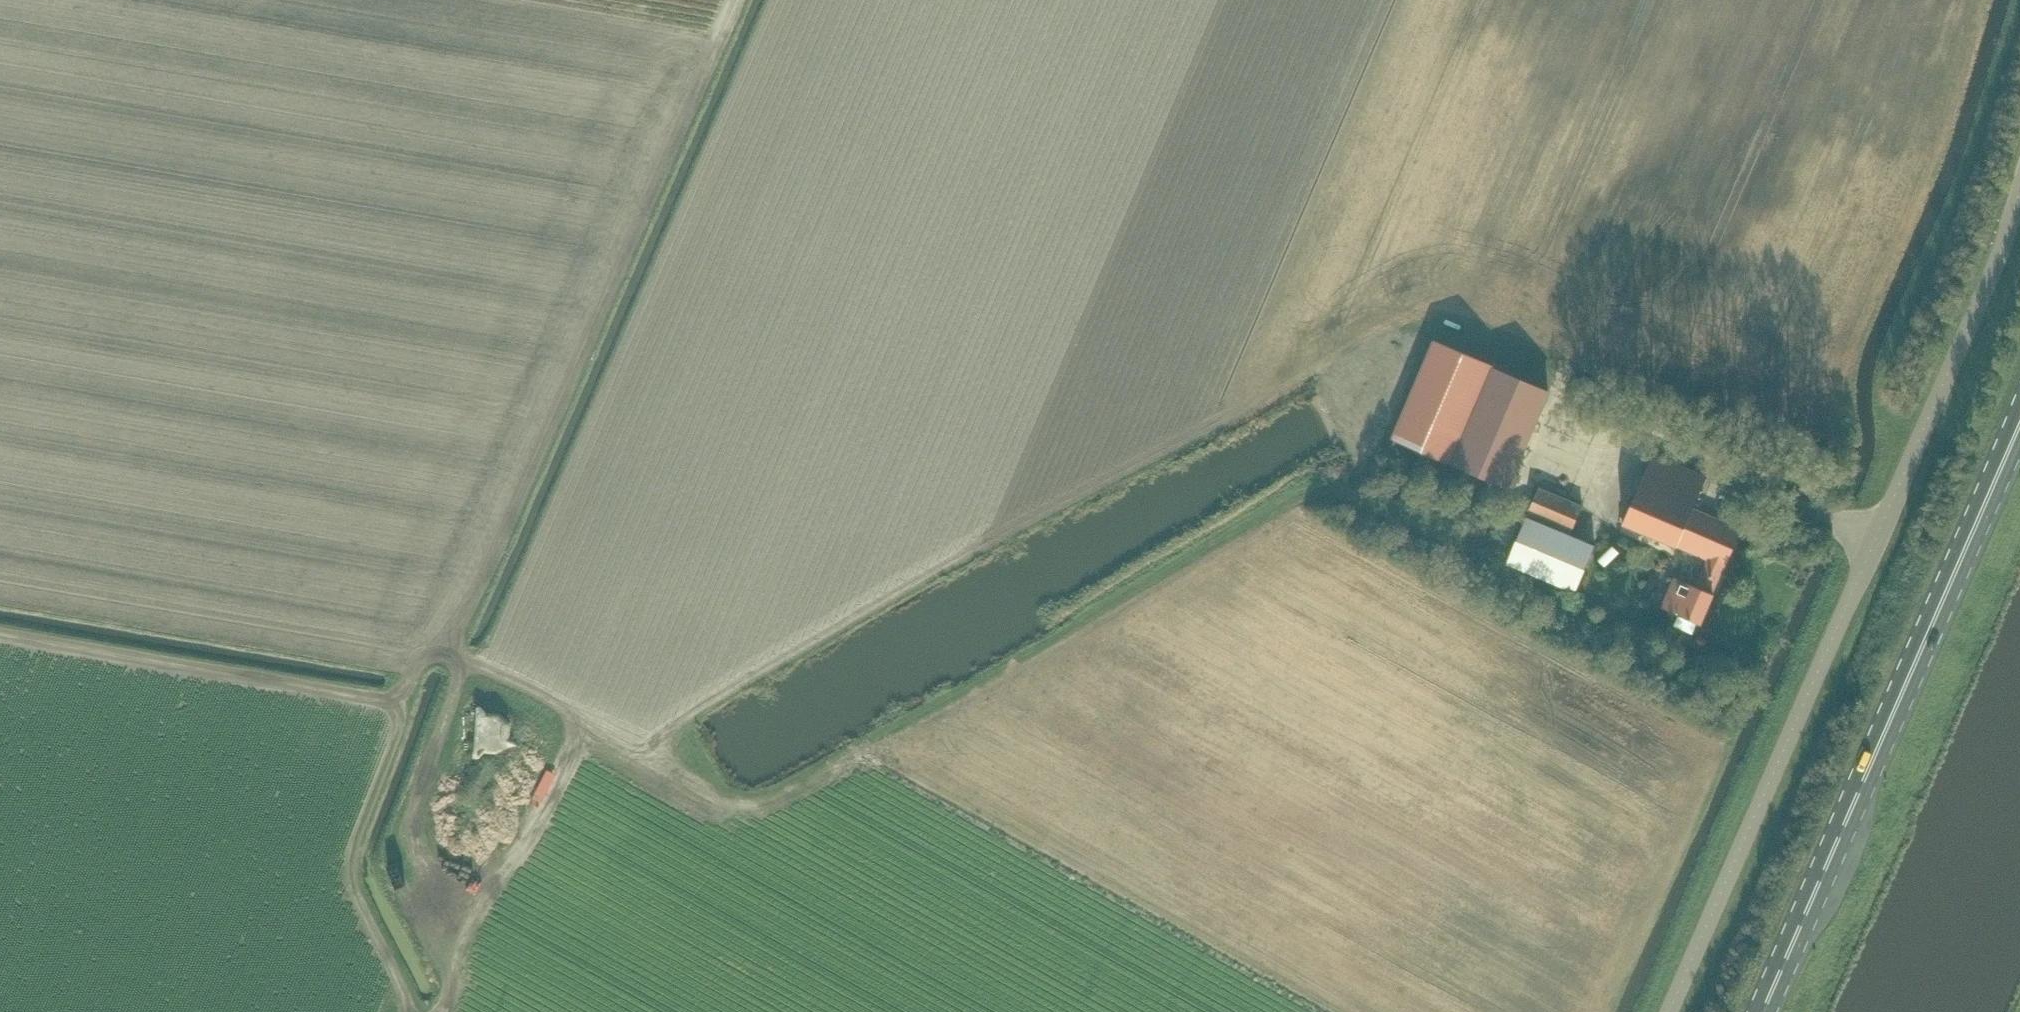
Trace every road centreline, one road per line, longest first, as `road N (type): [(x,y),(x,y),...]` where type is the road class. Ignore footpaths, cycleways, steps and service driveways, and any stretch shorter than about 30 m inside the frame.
road 1 (track): [(436,1011),(473,896),(549,786),(578,707),(451,654),(742,0)]
road 2 (track): [(578,707),(654,737),(724,795),(758,801),(919,719),(1293,498),(1345,492),(1482,546)]
road 3 (unclassified): [(1670,1011),(1991,276),(2019,193)]
road 4 (primary): [(1763,1011),(2019,428)]
road 5 (track): [(451,654),(386,694),(0,628)]

